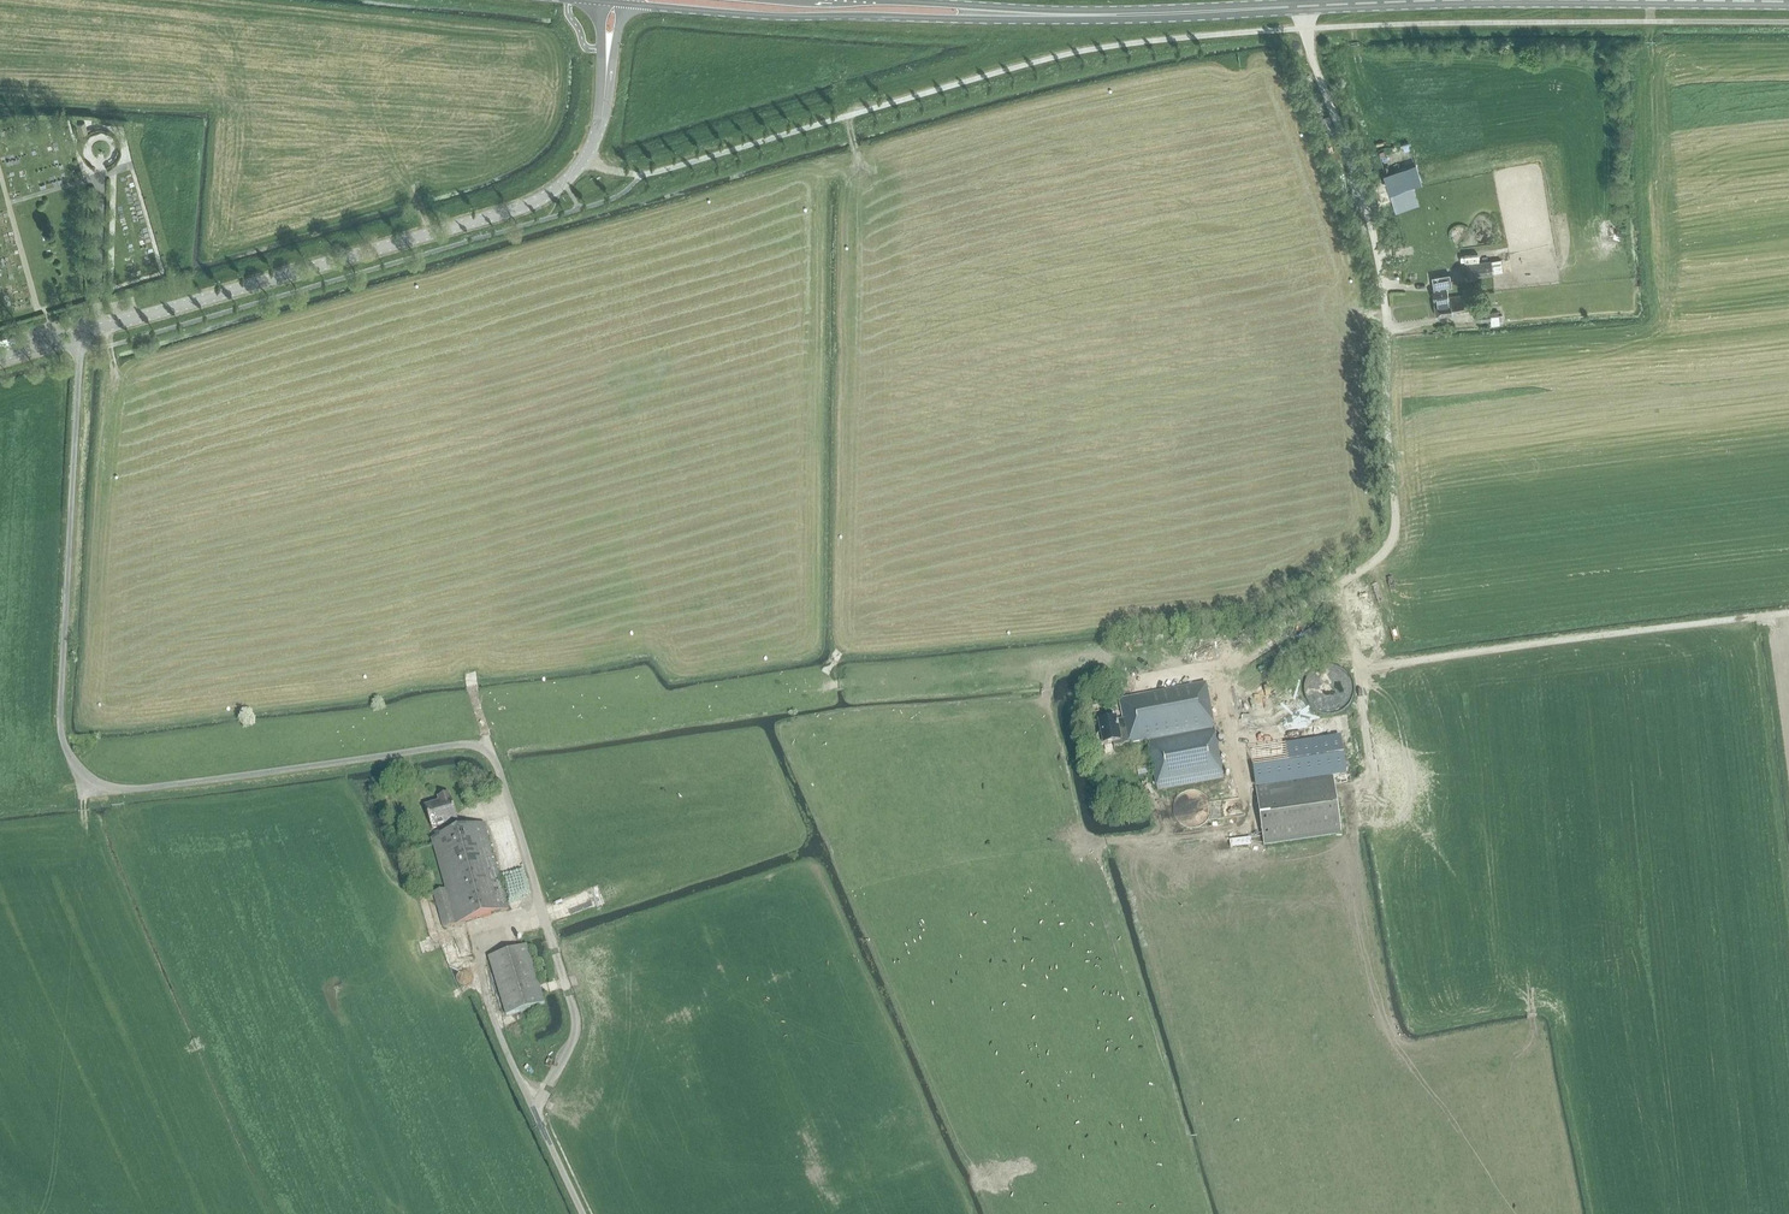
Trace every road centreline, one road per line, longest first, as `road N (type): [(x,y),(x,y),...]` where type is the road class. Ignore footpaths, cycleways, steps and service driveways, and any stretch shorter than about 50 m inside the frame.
road 1 (unclassified): [(585,159),(641,174),(666,170),(1058,56),(1193,36),(1673,22)]
road 2 (tertiary): [(0,356),(522,207),(554,192),(585,159)]
road 3 (primary): [(613,3),(797,16),(1060,15)]
road 4 (primary): [(1060,15),(1436,0)]
road 5 (primary): [(1060,15),(896,0)]
road 6 (tertiary): [(585,159),(603,110),(613,3)]

